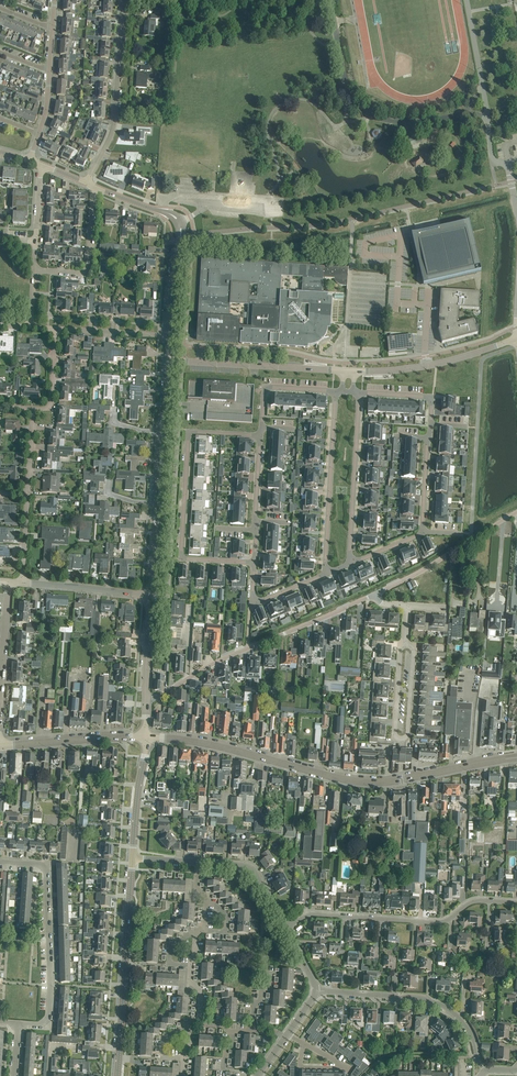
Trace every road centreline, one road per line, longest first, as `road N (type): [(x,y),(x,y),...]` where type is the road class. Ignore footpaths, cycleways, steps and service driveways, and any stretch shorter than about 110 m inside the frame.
road 1 (tertiary): [(516,757),(369,782),(209,744),(145,738)]
road 2 (residential): [(349,564),(422,532),(430,433),(429,398),(359,392)]
road 3 (residential): [(260,436),(190,432),(181,553),(254,562)]
road 4 (unclassified): [(146,699),(375,594)]
road 5 (tertiary): [(118,1075),(133,858)]
road 6 (residential): [(163,335),(181,225),(96,187)]
road 7 (residential): [(87,183),(114,123),(123,0)]
road 8 (residential): [(325,574),(335,391)]
road 9 (unclassified): [(18,1023),(48,1017),(47,871)]
road 10 (residential): [(344,370),(168,361)]
road 11 (residential): [(349,564),(359,392)]
road 12 (residential): [(516,338),(427,365),(355,370)]
road 13 (unclassified): [(375,594),(516,513)]
road 14 (tertiary): [(0,747),(145,738)]
road 15 (residential): [(34,270),(85,271),(96,187)]
road 16 (residential): [(260,436),(254,562)]
road 17 (residential): [(145,594),(22,583)]
road 18 (residential): [(285,928),(250,867),(198,862)]
road 19 (tertiary): [(133,858),(145,738)]
road 20 (residential): [(0,702),(9,582)]

